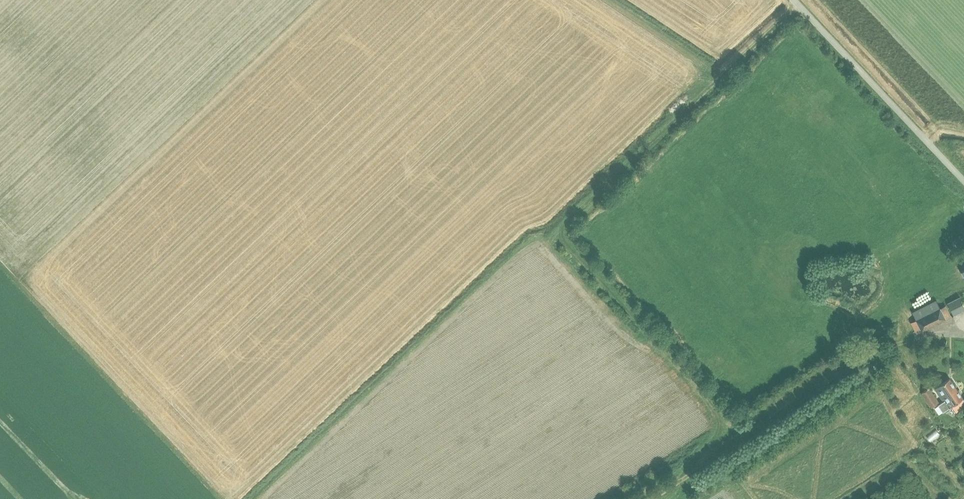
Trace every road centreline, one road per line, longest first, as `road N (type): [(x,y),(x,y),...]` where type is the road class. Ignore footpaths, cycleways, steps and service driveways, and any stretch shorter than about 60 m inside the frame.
road 1 (track): [(727,422),(564,234),(796,1)]
road 2 (track): [(682,483),(890,349),(945,330)]
road 3 (unclassified): [(963,180),(795,0)]

